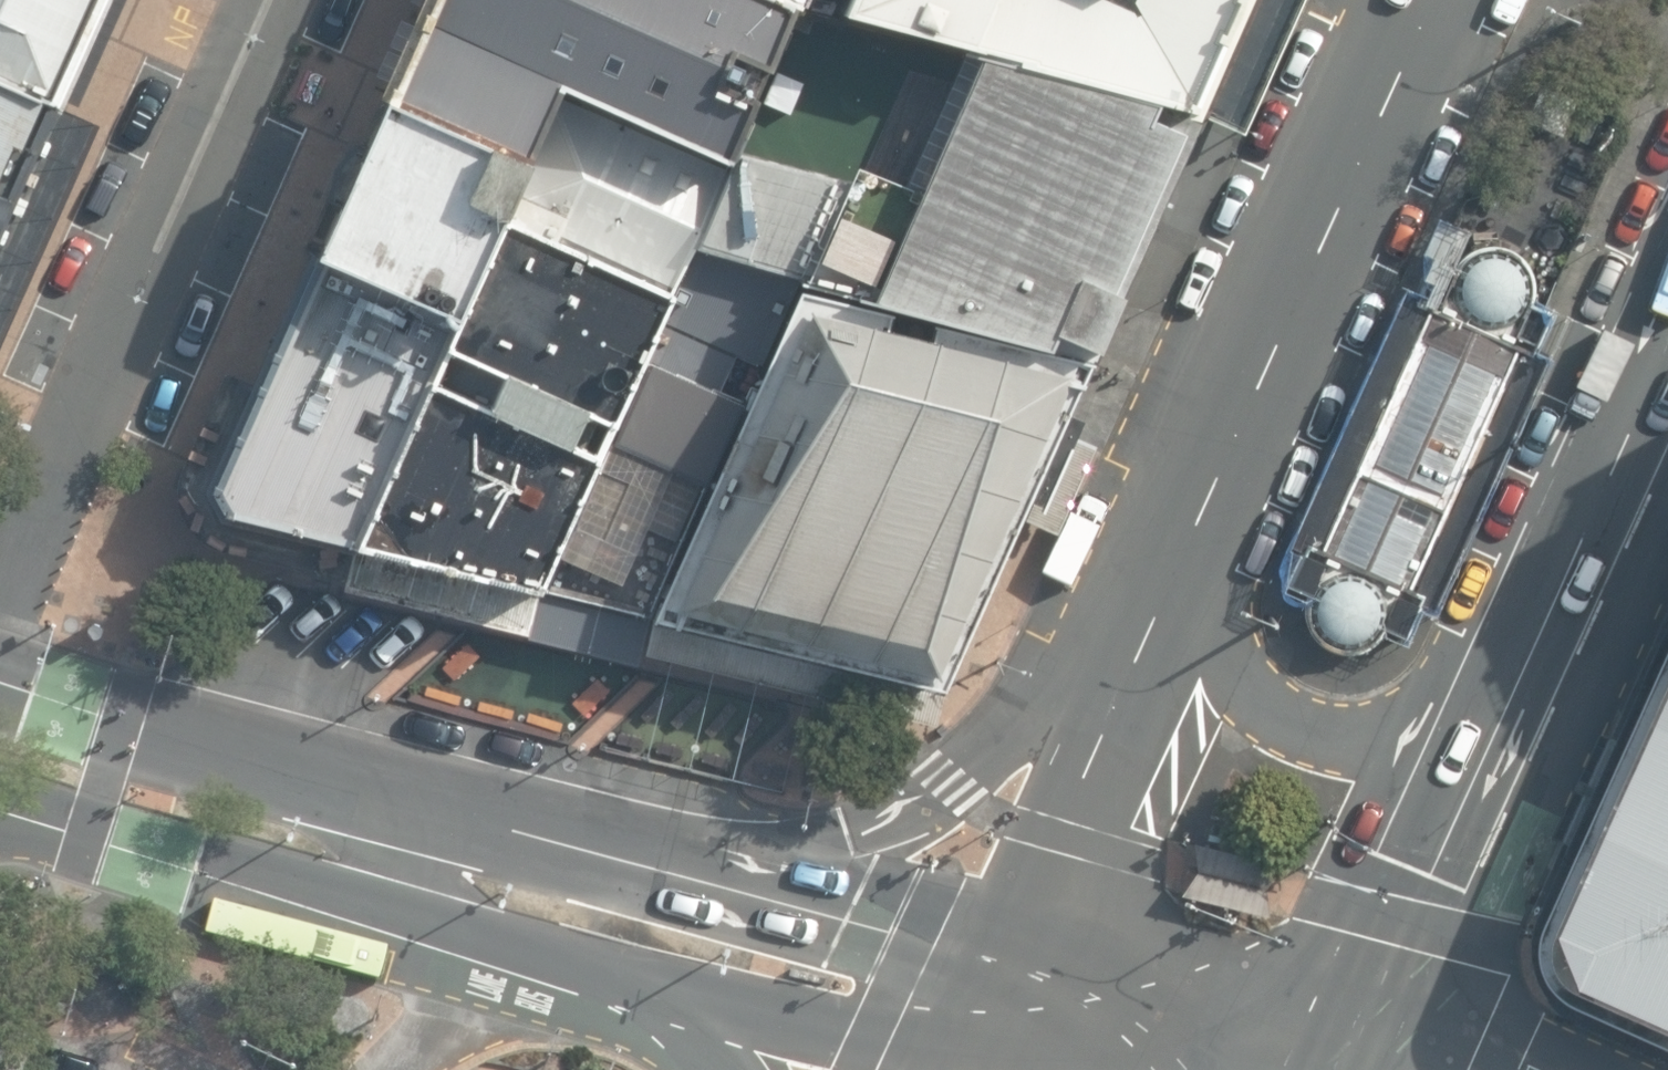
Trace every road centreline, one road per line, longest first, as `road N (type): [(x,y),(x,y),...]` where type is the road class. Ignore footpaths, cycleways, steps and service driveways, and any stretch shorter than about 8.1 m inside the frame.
road 1 (tertiary): [(0,681),(721,885)]
road 2 (tertiary): [(692,995),(0,814)]
road 3 (primary): [(1190,604),(1442,0)]
road 4 (unclassified): [(269,0),(0,582)]
road 5 (primary): [(721,885),(934,794),(1190,604)]
road 6 (primary): [(1531,653),(1372,1043)]
road 7 (primary): [(1531,653),(1428,726),(1386,739),(1332,734),(1255,690),(1190,604)]
road 8 (primary): [(1018,987),(1190,604)]
road 9 (tertiary): [(1018,987),(1372,1043)]
road 10 (primary): [(1667,336),(1531,653)]
road 11 (tertiary): [(1018,987),(914,1016),(843,1022),(692,995)]
road 12 (tertiary): [(721,885),(912,938),(1018,987)]
road 13 (tertiary): [(1372,1043),(1522,1069)]

